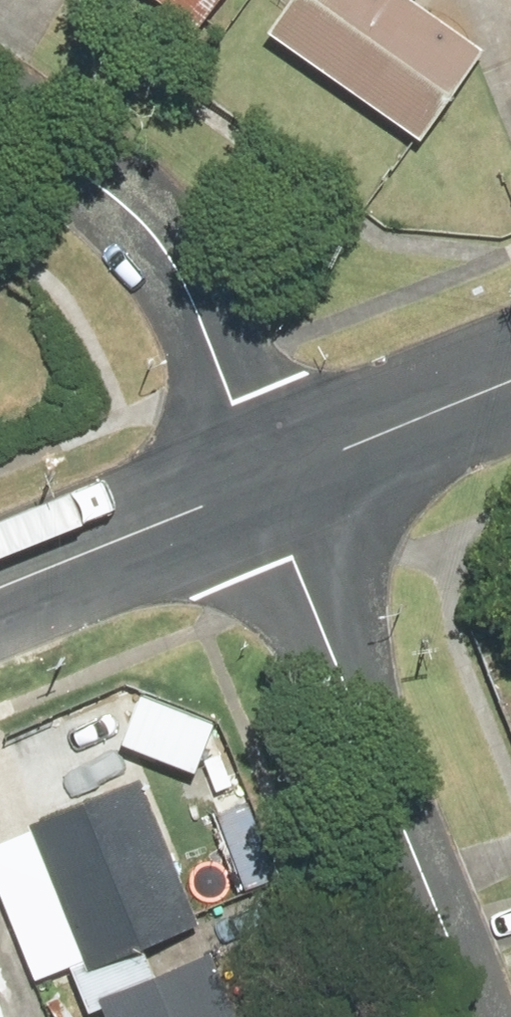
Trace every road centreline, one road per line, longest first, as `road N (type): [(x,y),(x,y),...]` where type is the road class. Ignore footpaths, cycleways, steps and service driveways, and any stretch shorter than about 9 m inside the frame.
road 1 (residential): [(487,1016),(264,486)]
road 2 (residential): [(0,119),(100,183),(143,223),(173,266),(264,486)]
road 3 (residential): [(0,593),(264,486)]
road 4 (residential): [(264,486),(510,386)]

